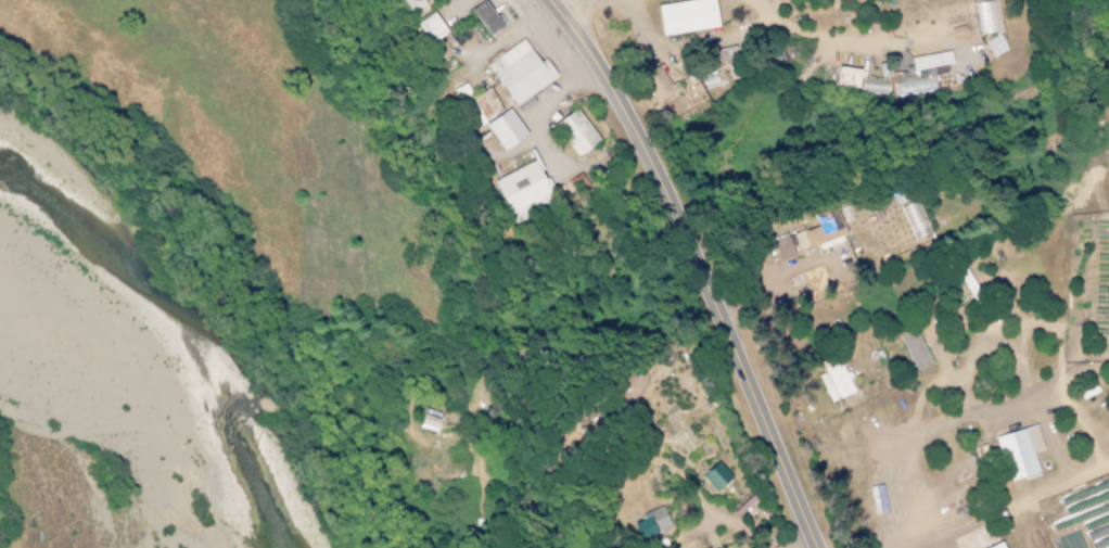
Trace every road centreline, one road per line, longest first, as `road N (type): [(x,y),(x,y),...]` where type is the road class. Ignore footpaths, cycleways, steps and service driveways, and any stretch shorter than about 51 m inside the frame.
road 1 (primary): [(822,547),(650,155),(552,0)]
road 2 (residential): [(914,547),(1108,463)]

